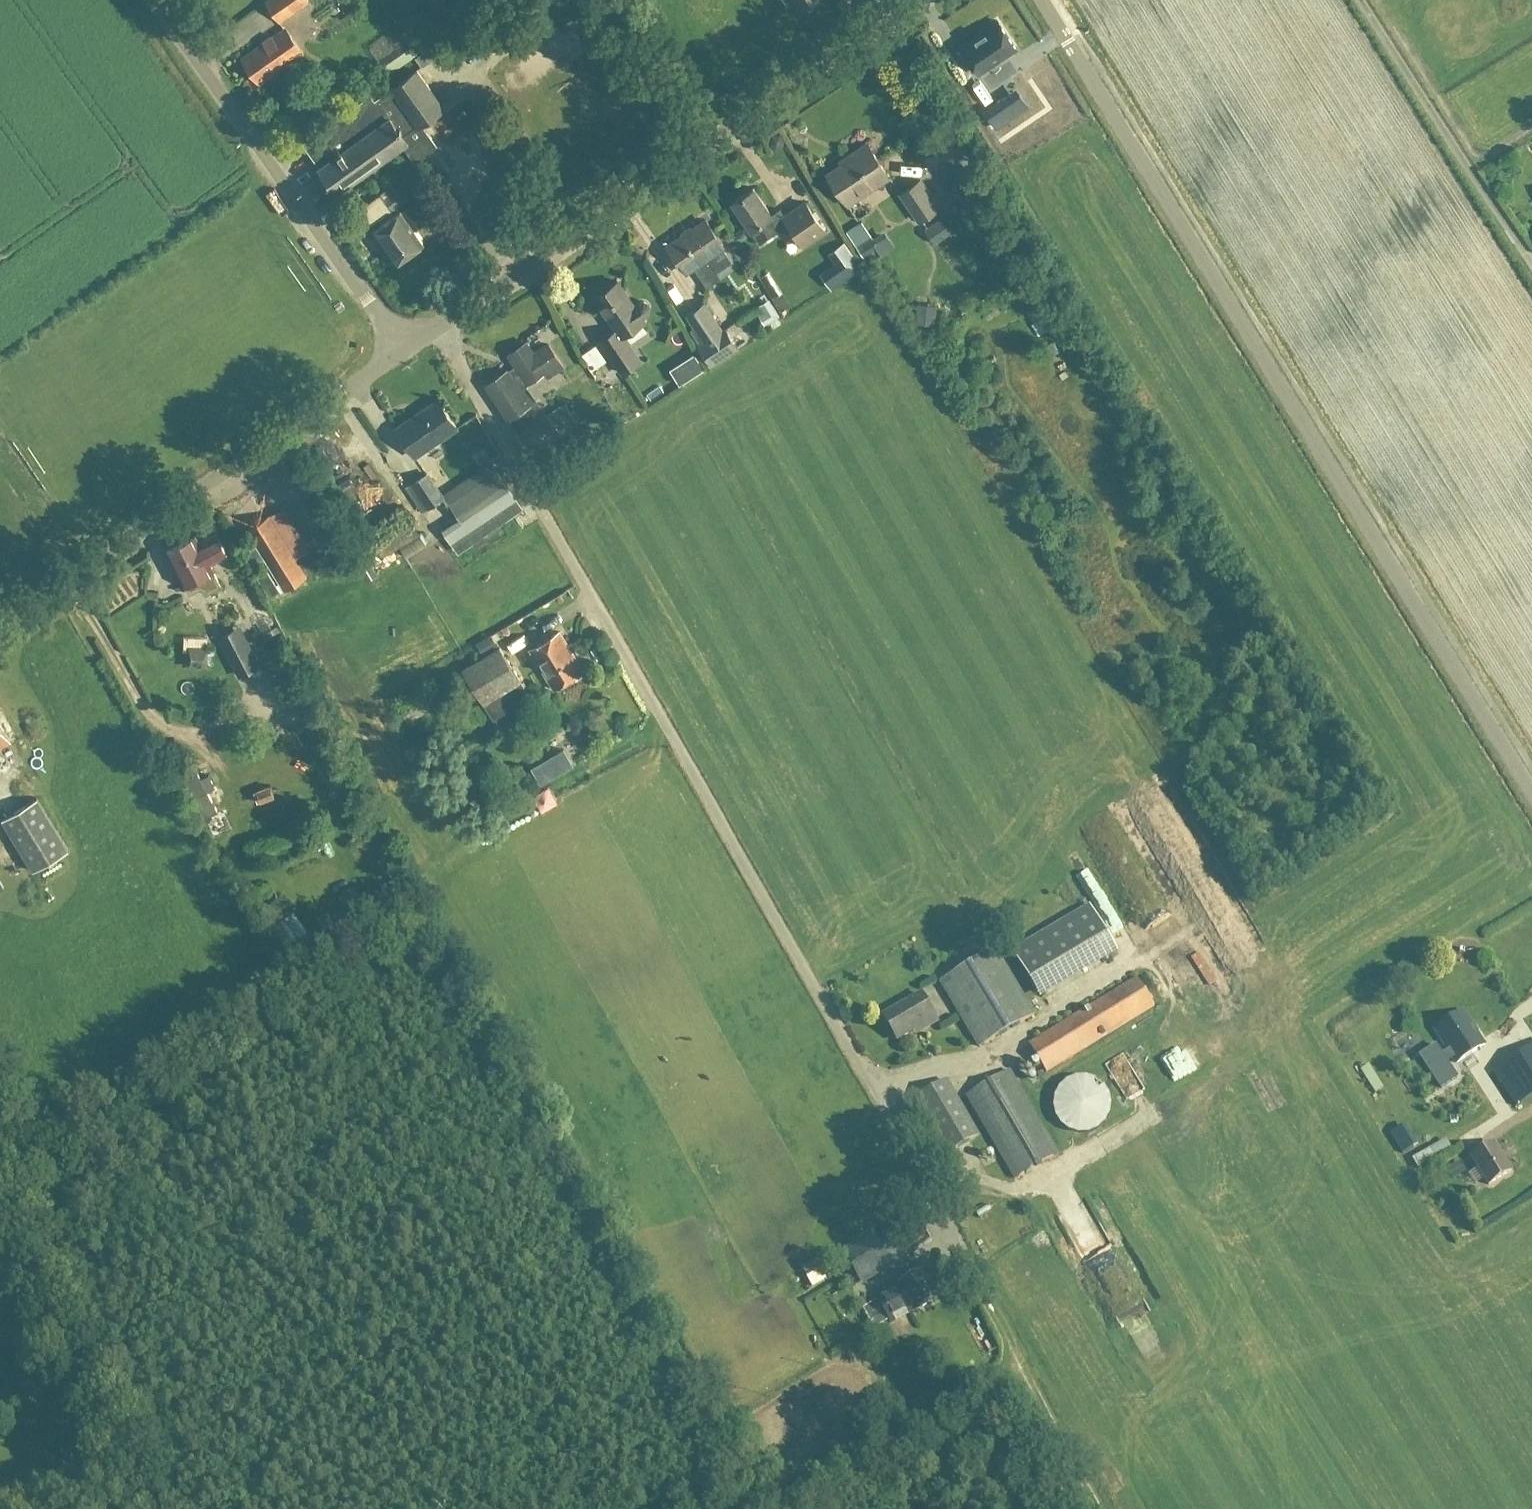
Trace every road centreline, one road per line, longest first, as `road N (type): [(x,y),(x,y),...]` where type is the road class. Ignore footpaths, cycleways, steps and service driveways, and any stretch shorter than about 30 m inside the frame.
road 1 (unclassified): [(1017,1362),(923,1176),(619,636),(436,328)]
road 2 (unclassified): [(1068,44),(1531,793)]
road 3 (tertiary): [(436,328),(931,0)]
road 4 (tertiary): [(0,625),(402,350)]
road 5 (unclassified): [(402,350),(142,0)]
road 6 (track): [(0,1221),(147,1508)]

